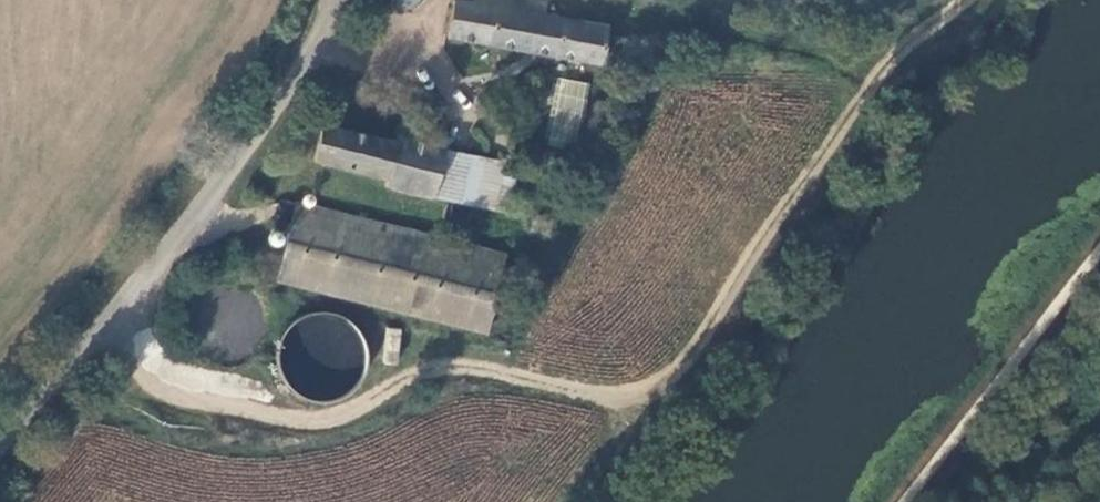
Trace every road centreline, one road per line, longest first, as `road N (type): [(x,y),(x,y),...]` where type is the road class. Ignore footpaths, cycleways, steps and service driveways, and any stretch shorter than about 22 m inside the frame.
road 1 (track): [(116,323),(198,395),(343,419),(456,364),(621,397),(682,385),(870,63),(974,0)]
road 2 (unclassified): [(339,0),(229,176),(116,323),(0,449)]
road 3 (track): [(870,63),(583,19)]

